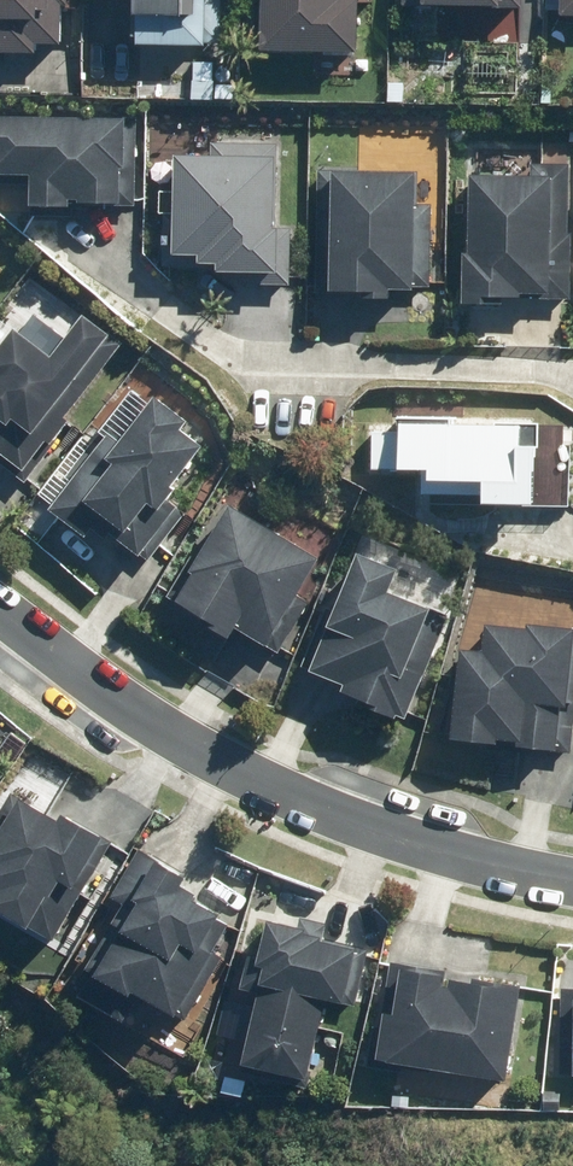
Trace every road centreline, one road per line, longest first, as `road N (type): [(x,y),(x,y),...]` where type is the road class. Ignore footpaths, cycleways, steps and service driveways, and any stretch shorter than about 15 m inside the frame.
road 1 (residential): [(572,881),(412,842),(277,791),(179,738),(0,609)]

